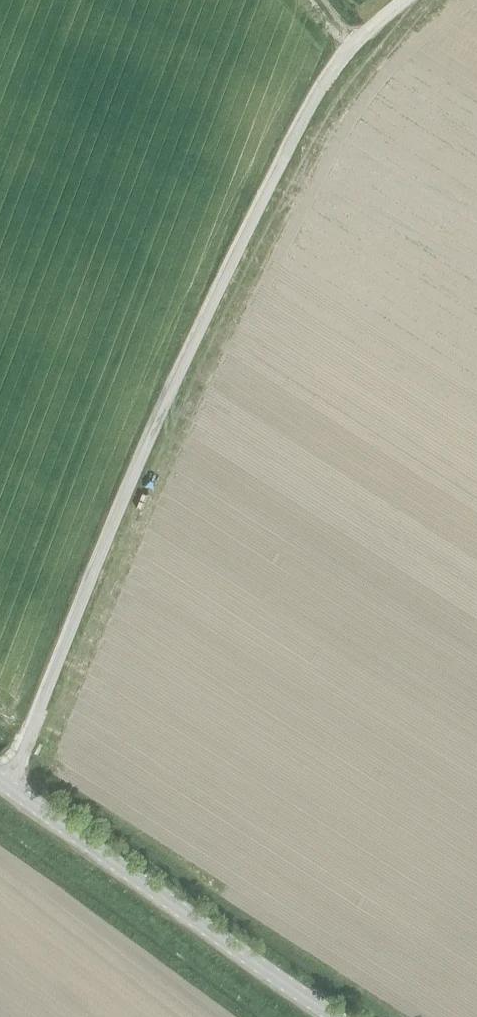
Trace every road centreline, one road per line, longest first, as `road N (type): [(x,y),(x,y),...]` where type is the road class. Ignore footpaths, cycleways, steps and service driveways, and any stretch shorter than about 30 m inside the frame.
road 1 (tertiary): [(323,1016),(0,785)]

